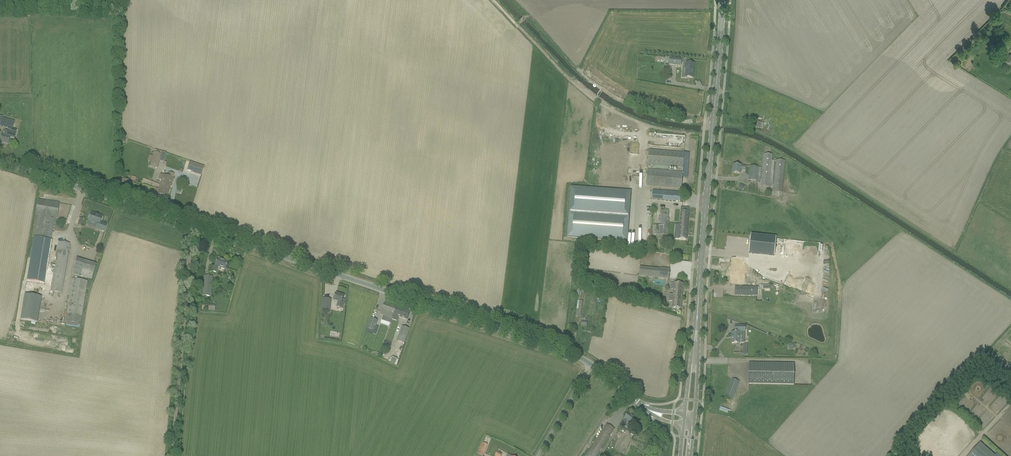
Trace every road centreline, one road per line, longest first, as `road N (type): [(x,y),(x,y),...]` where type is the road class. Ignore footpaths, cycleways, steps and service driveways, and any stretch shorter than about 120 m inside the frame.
road 1 (unclassified): [(591,364),(0,159)]
road 2 (secondary): [(695,357),(723,0)]
road 3 (track): [(175,455),(197,224)]

